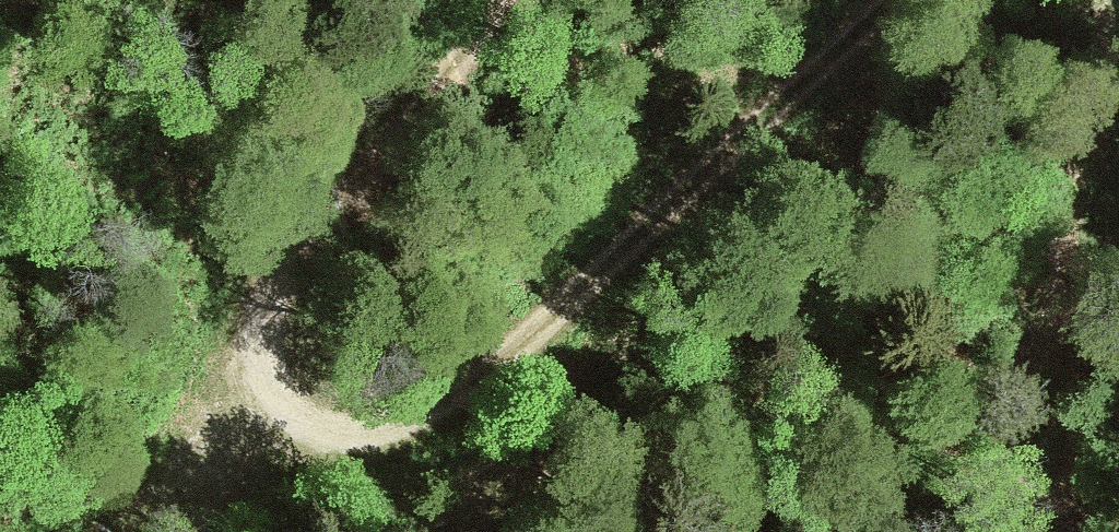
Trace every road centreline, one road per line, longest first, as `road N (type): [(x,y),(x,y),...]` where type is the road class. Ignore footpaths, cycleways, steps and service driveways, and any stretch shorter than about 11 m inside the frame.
road 1 (track): [(948,0),(858,58),(645,237),(534,348),(359,443),(298,424)]
road 2 (track): [(298,424),(244,367),(263,252),(468,0)]
road 3 (track): [(1118,191),(1085,268),(1057,451),(997,531)]
road 4 (track): [(298,424),(154,531)]

